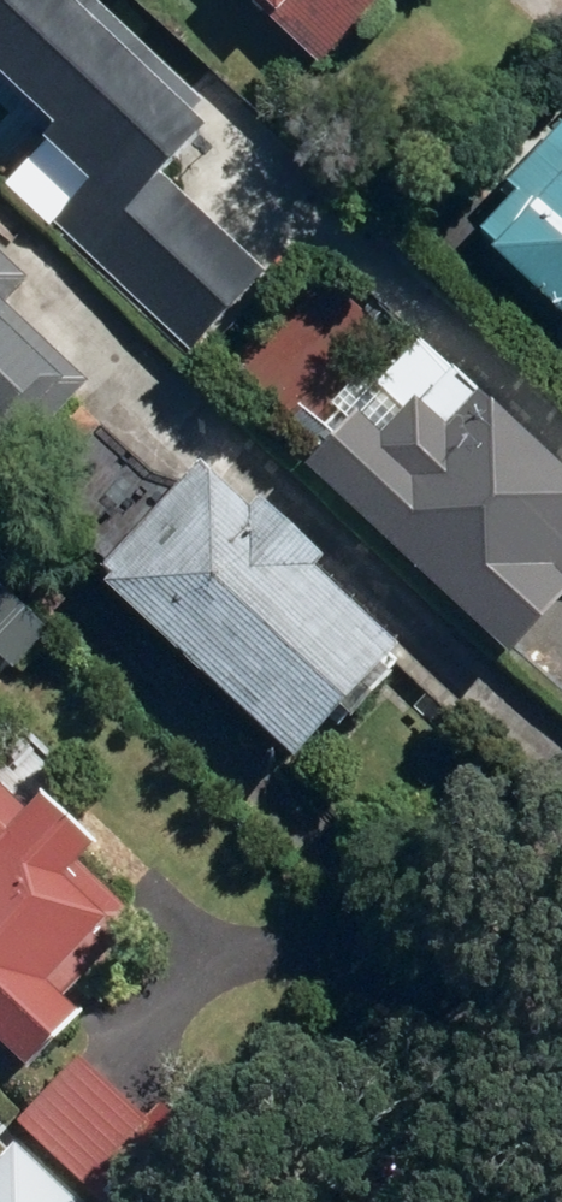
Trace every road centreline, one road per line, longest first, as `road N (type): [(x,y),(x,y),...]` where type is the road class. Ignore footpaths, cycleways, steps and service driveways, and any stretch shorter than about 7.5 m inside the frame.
road 1 (residential): [(398,1201),(561,1031)]

